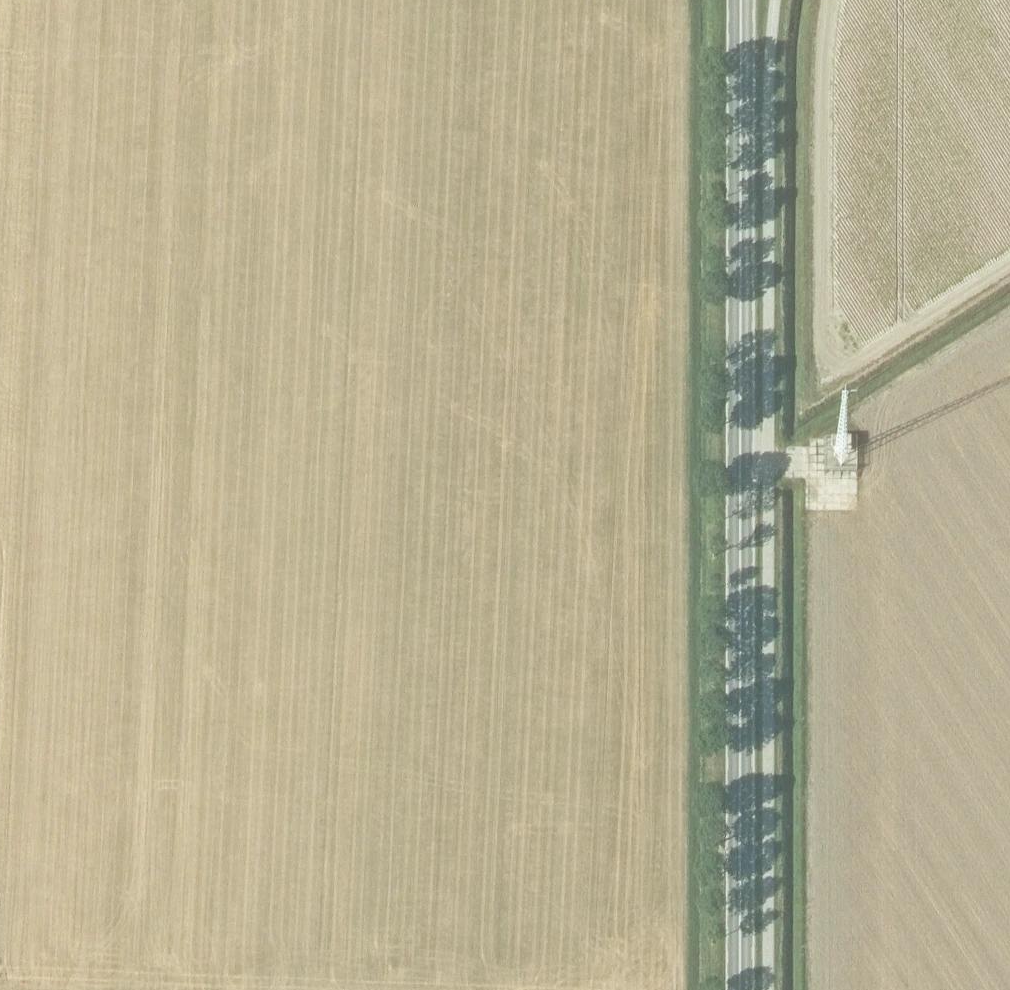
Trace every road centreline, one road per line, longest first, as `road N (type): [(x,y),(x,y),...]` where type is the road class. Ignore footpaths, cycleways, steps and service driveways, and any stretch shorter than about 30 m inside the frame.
road 1 (secondary): [(739,989),(740,460)]
road 2 (secondary): [(740,460),(740,0)]

